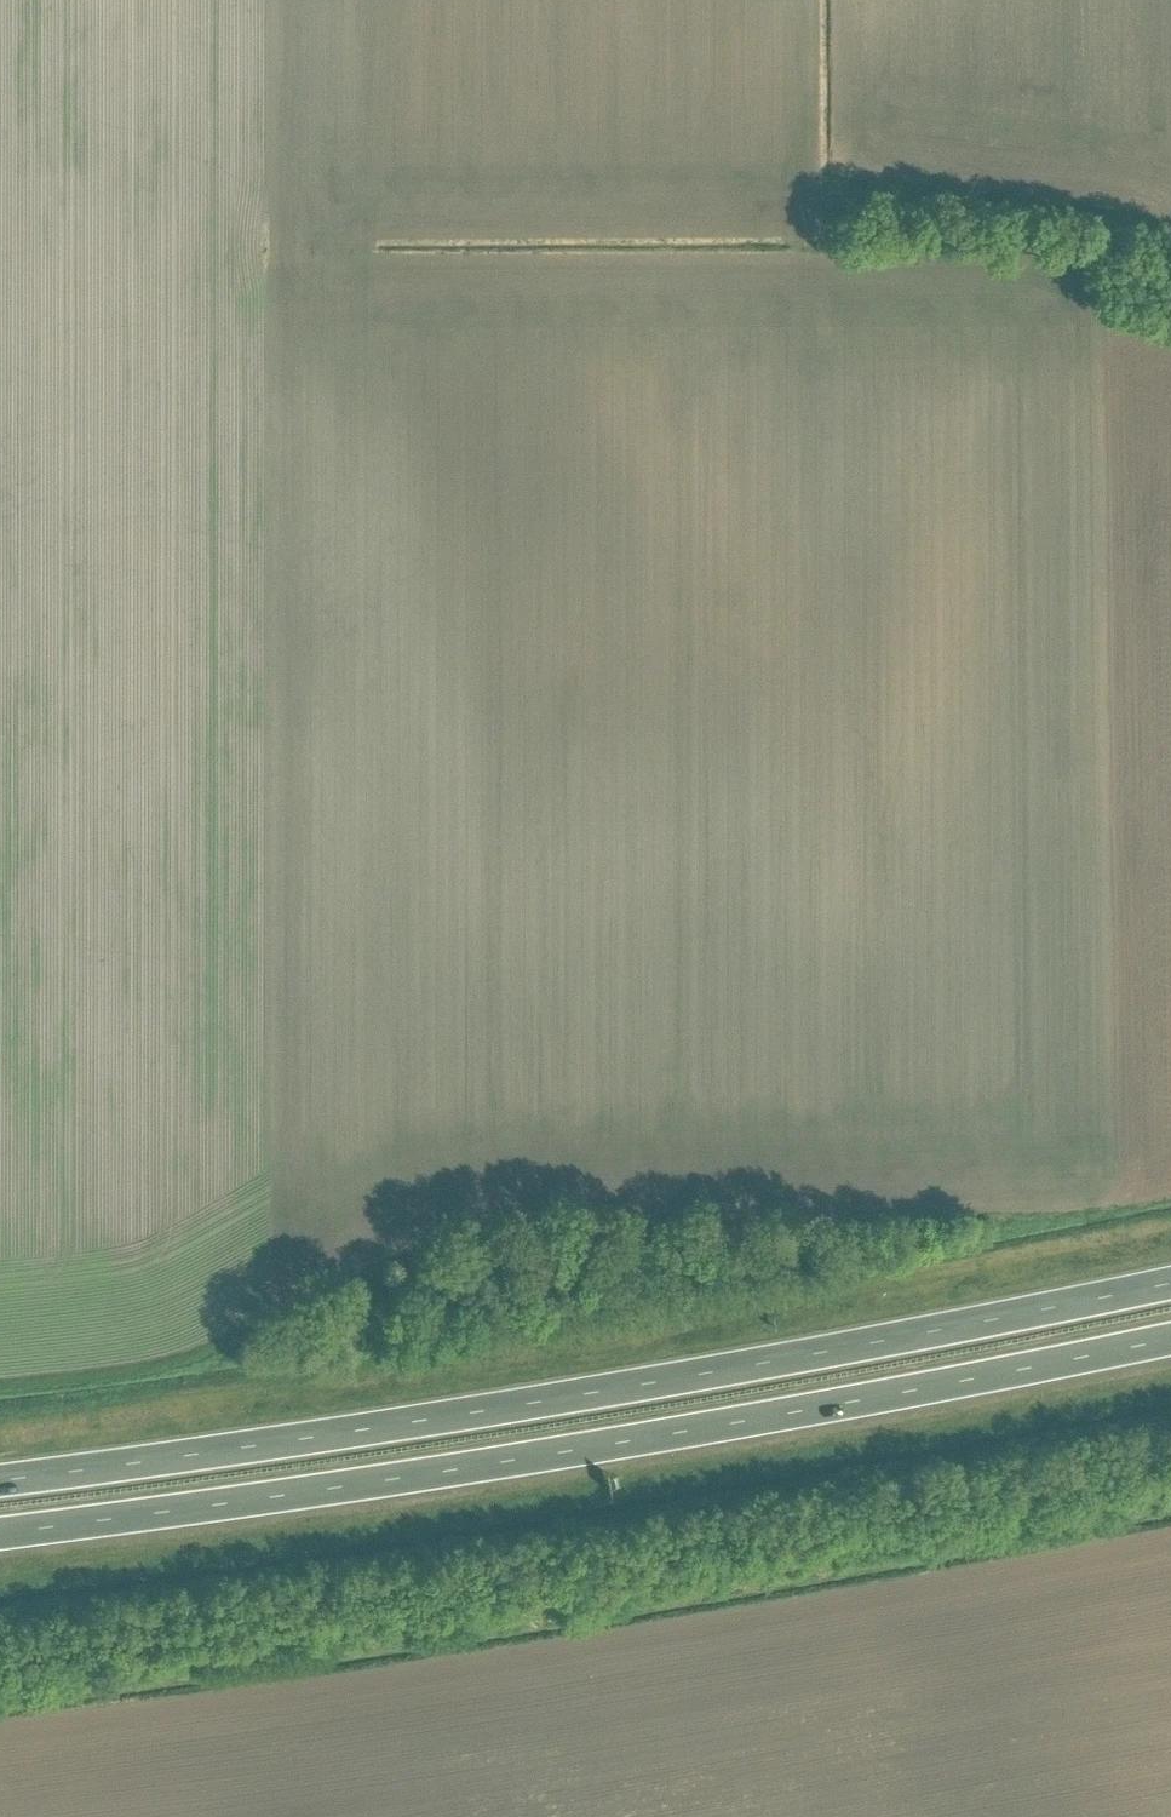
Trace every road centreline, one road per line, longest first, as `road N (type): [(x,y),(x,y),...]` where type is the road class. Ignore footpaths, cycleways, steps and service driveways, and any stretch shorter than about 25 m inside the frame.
road 1 (trunk): [(1170,1280),(419,1421),(0,1481)]
road 2 (trunk): [(0,1535),(424,1477),(1170,1338)]

